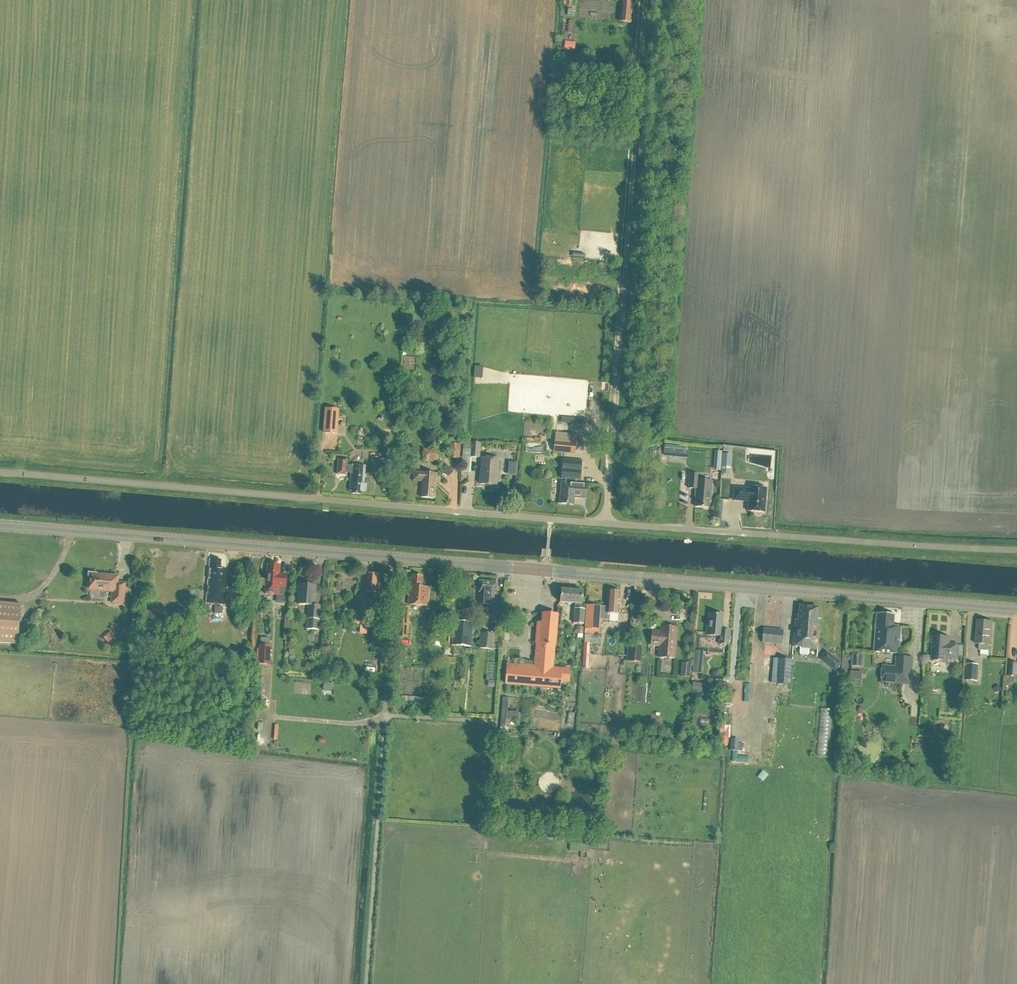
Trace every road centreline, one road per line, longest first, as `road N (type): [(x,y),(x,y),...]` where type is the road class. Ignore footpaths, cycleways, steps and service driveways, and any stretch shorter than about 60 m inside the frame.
road 1 (secondary): [(1016,611),(0,526)]
road 2 (unclassified): [(605,524),(0,474)]
road 3 (track): [(610,460),(647,0)]
road 4 (unclassified): [(774,536),(605,524)]

